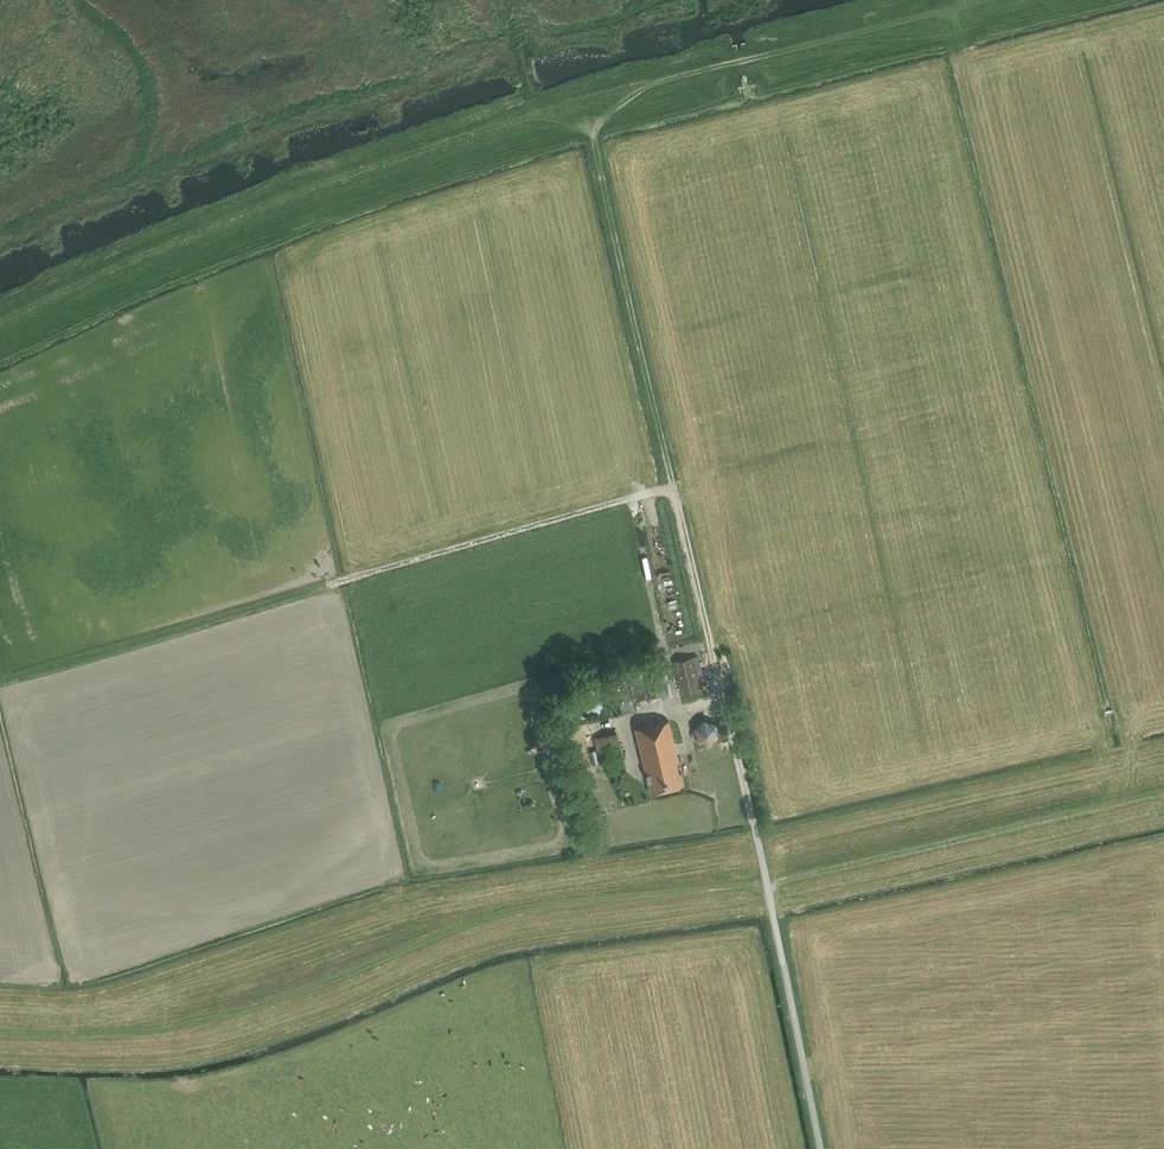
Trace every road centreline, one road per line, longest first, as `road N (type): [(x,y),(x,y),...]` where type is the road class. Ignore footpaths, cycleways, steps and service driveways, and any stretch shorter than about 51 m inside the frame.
road 1 (track): [(674,492),(595,130),(651,85),(934,14),(954,0)]
road 2 (track): [(722,699),(674,492),(327,586)]
road 3 (unclassified): [(820,1148),(754,824)]

